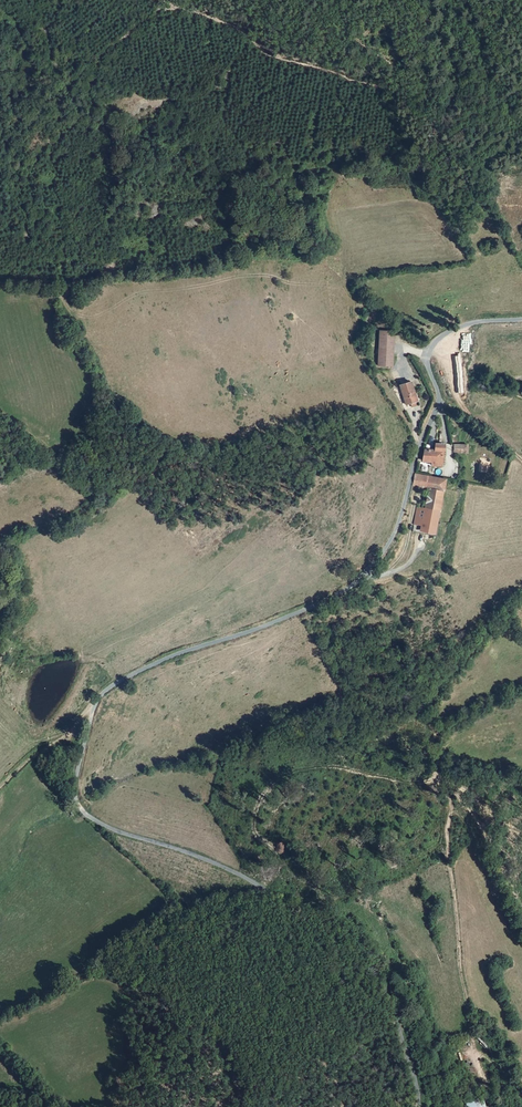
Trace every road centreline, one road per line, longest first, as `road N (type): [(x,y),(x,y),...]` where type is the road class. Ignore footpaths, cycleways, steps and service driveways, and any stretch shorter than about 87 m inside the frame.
road 1 (unclassified): [(521,319),(464,325),(429,349),(439,400),(398,525),(366,572),(302,613),(117,683),(93,706),(77,774),(76,798),(103,826),(243,877),(364,941),(385,985),(419,1106)]
road 2 (track): [(99,969),(223,1068),(230,1106)]
road 3 (track): [(0,790),(93,706)]

